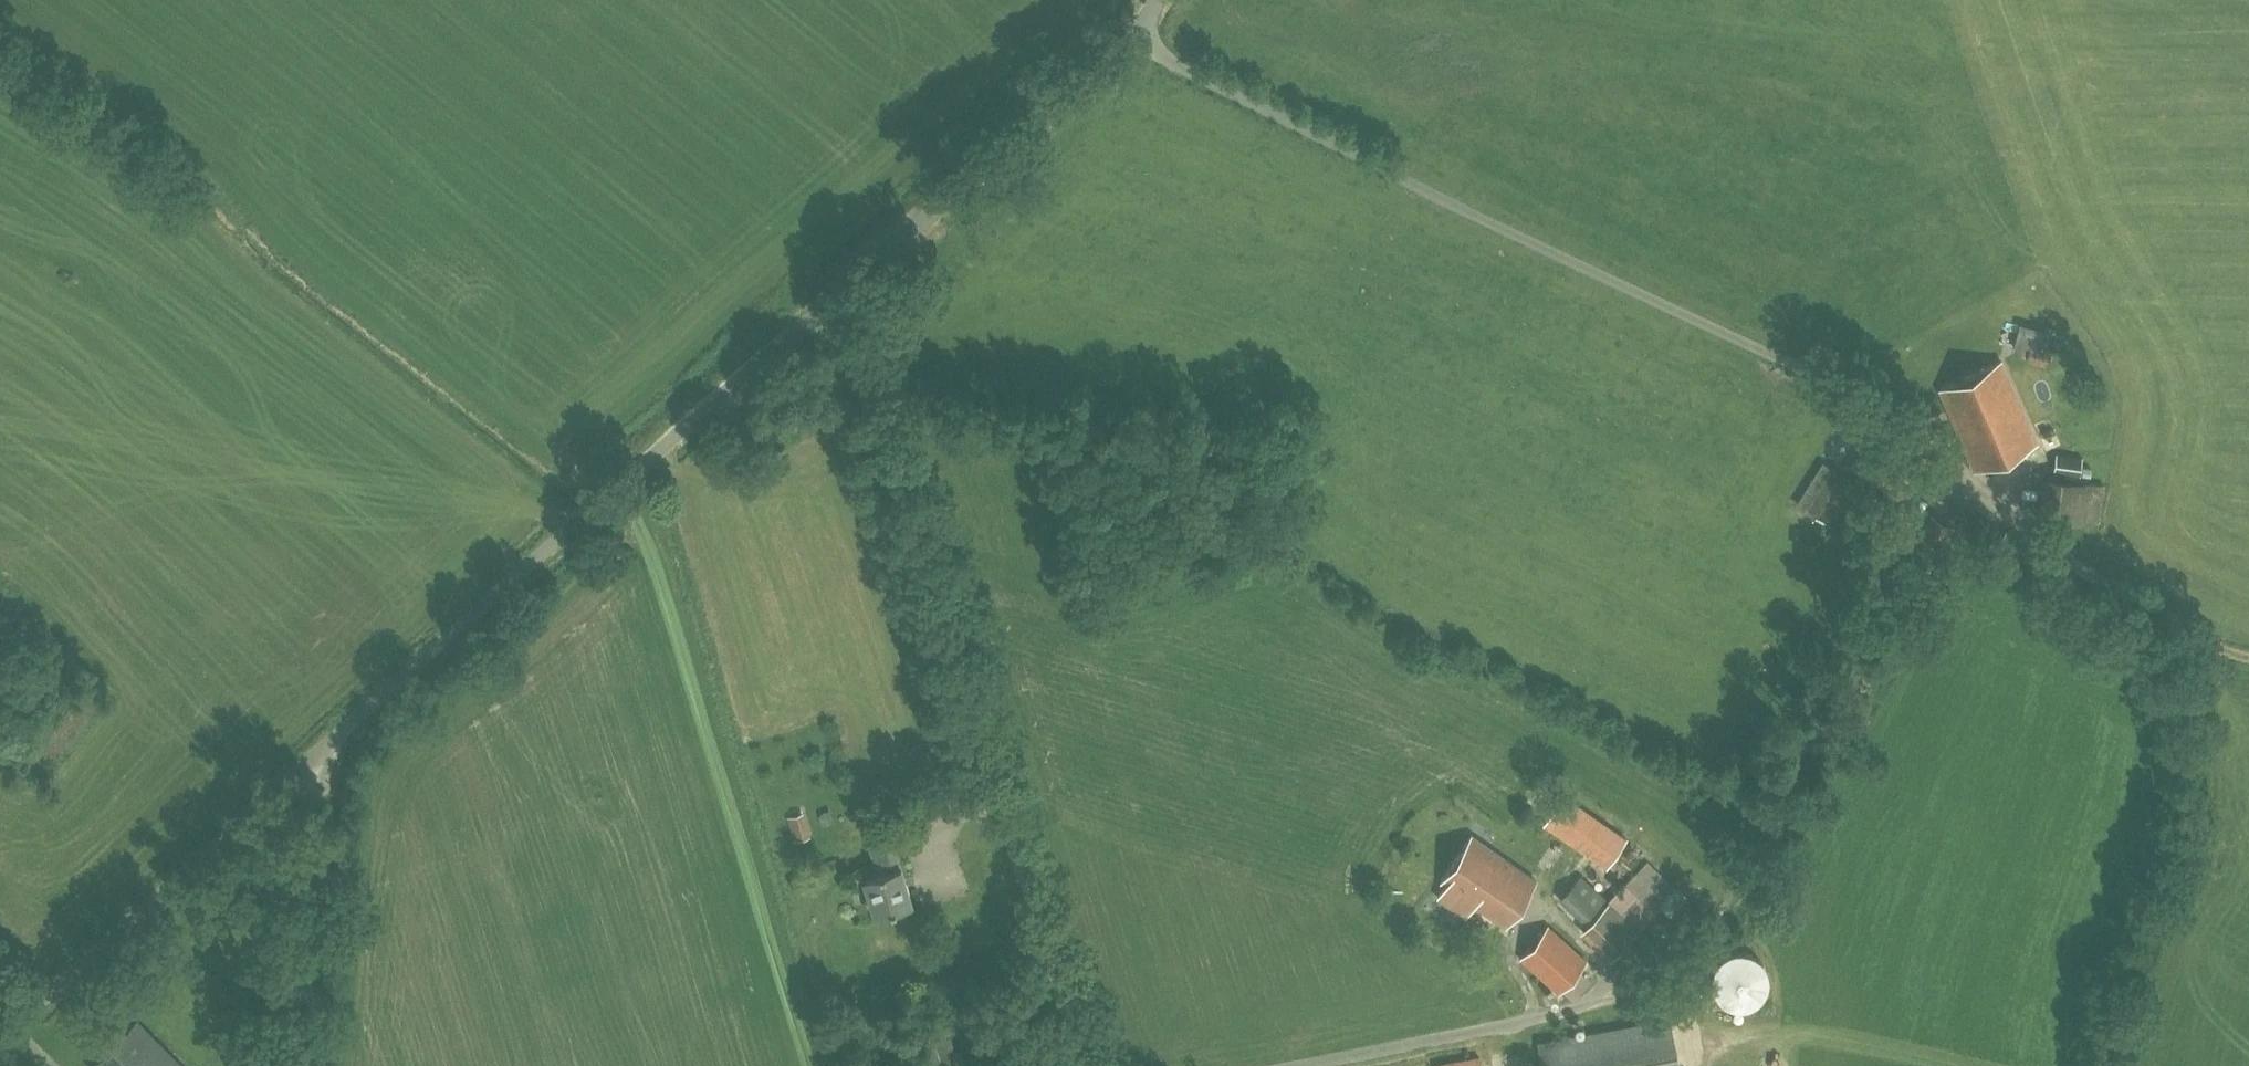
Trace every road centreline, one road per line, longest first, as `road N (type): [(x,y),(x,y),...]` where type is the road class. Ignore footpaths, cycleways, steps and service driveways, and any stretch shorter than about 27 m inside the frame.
road 1 (track): [(1269,1065),(1565,1017),(1677,974),(1930,492)]
road 2 (residential): [(1930,492),(1939,452),(1930,428),(1128,43)]
road 3 (residential): [(1086,1065),(843,283)]
road 4 (unclassified): [(331,748),(843,283)]
road 5 (unclassified): [(0,1036),(331,748)]
road 6 (unclassified): [(843,283),(1128,43)]
road 7 (track): [(2248,645),(2208,634),(2011,526),(1930,492)]
road 8 (unclassified): [(286,1065),(331,748)]

